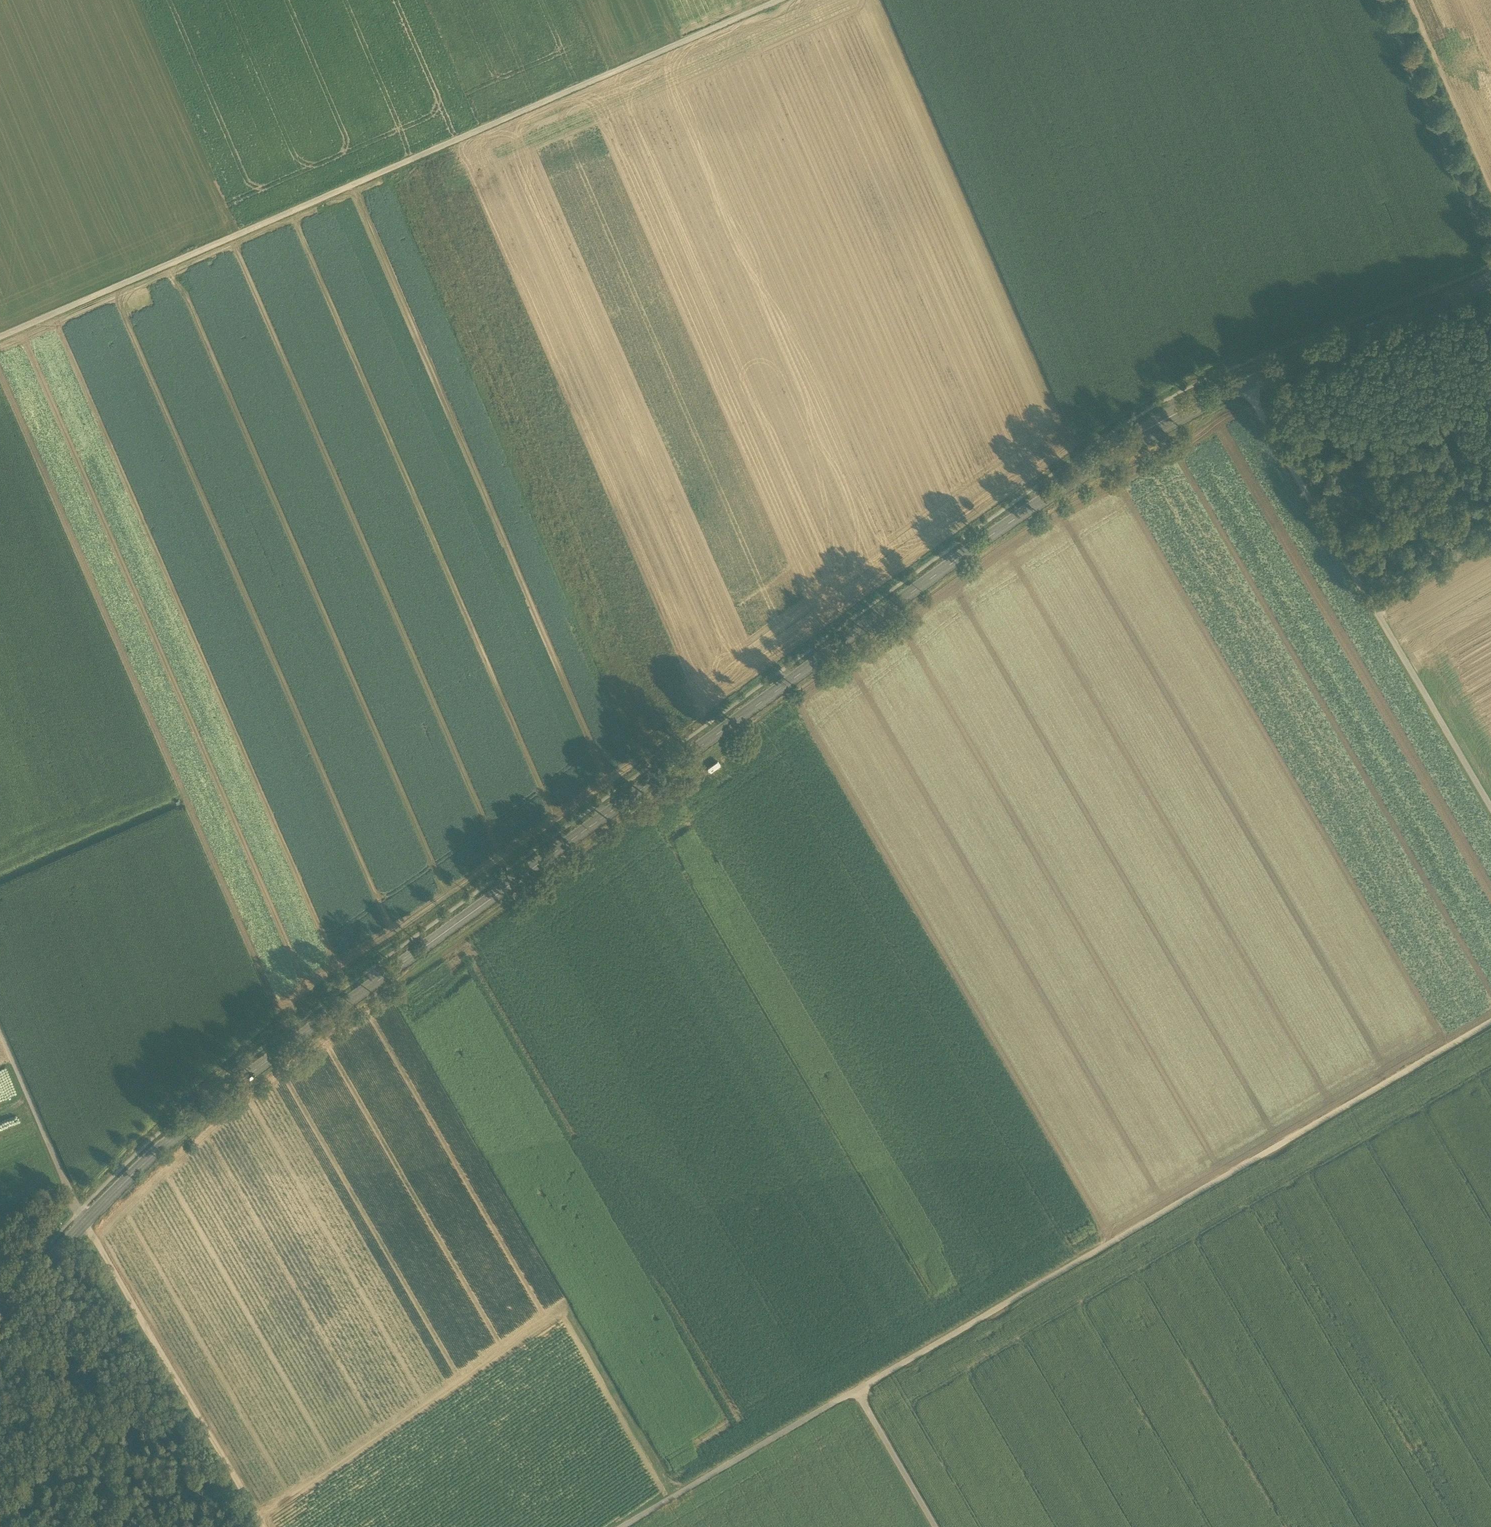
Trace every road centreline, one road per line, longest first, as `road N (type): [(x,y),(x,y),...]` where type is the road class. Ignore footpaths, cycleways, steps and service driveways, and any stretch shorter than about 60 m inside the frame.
road 1 (secondary): [(0,1322),(85,1222),(233,1090),(1064,485),(1246,386),(1490,282)]
road 2 (track): [(780,0),(0,337)]
road 3 (track): [(1490,1022),(857,1391)]
road 4 (track): [(1490,809),(1246,386)]
road 5 (track): [(262,1526),(85,1222)]
road 6 (track): [(1383,0),(1490,254)]
road 7 (track): [(622,1526),(857,1391)]
road 8 (track): [(0,1030),(85,1222)]
road 9 (track): [(857,1391),(936,1526)]
road 10 (track): [(1375,609),(1490,542)]

